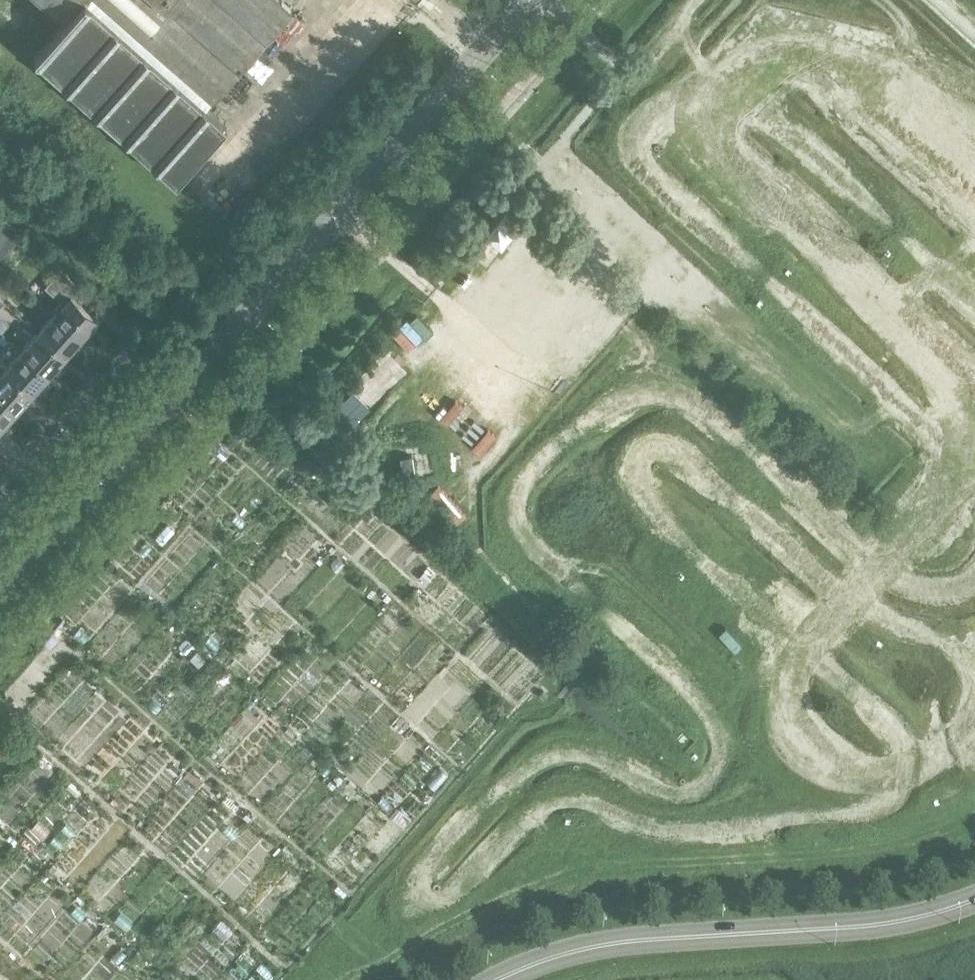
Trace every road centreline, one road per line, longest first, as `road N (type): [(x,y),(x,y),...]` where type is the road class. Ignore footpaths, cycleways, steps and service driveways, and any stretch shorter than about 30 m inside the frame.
road 1 (tertiary): [(0,596),(529,0)]
road 2 (secondary): [(493,979),(600,945),(856,926),(974,899)]
road 3 (residential): [(153,339),(0,506)]

